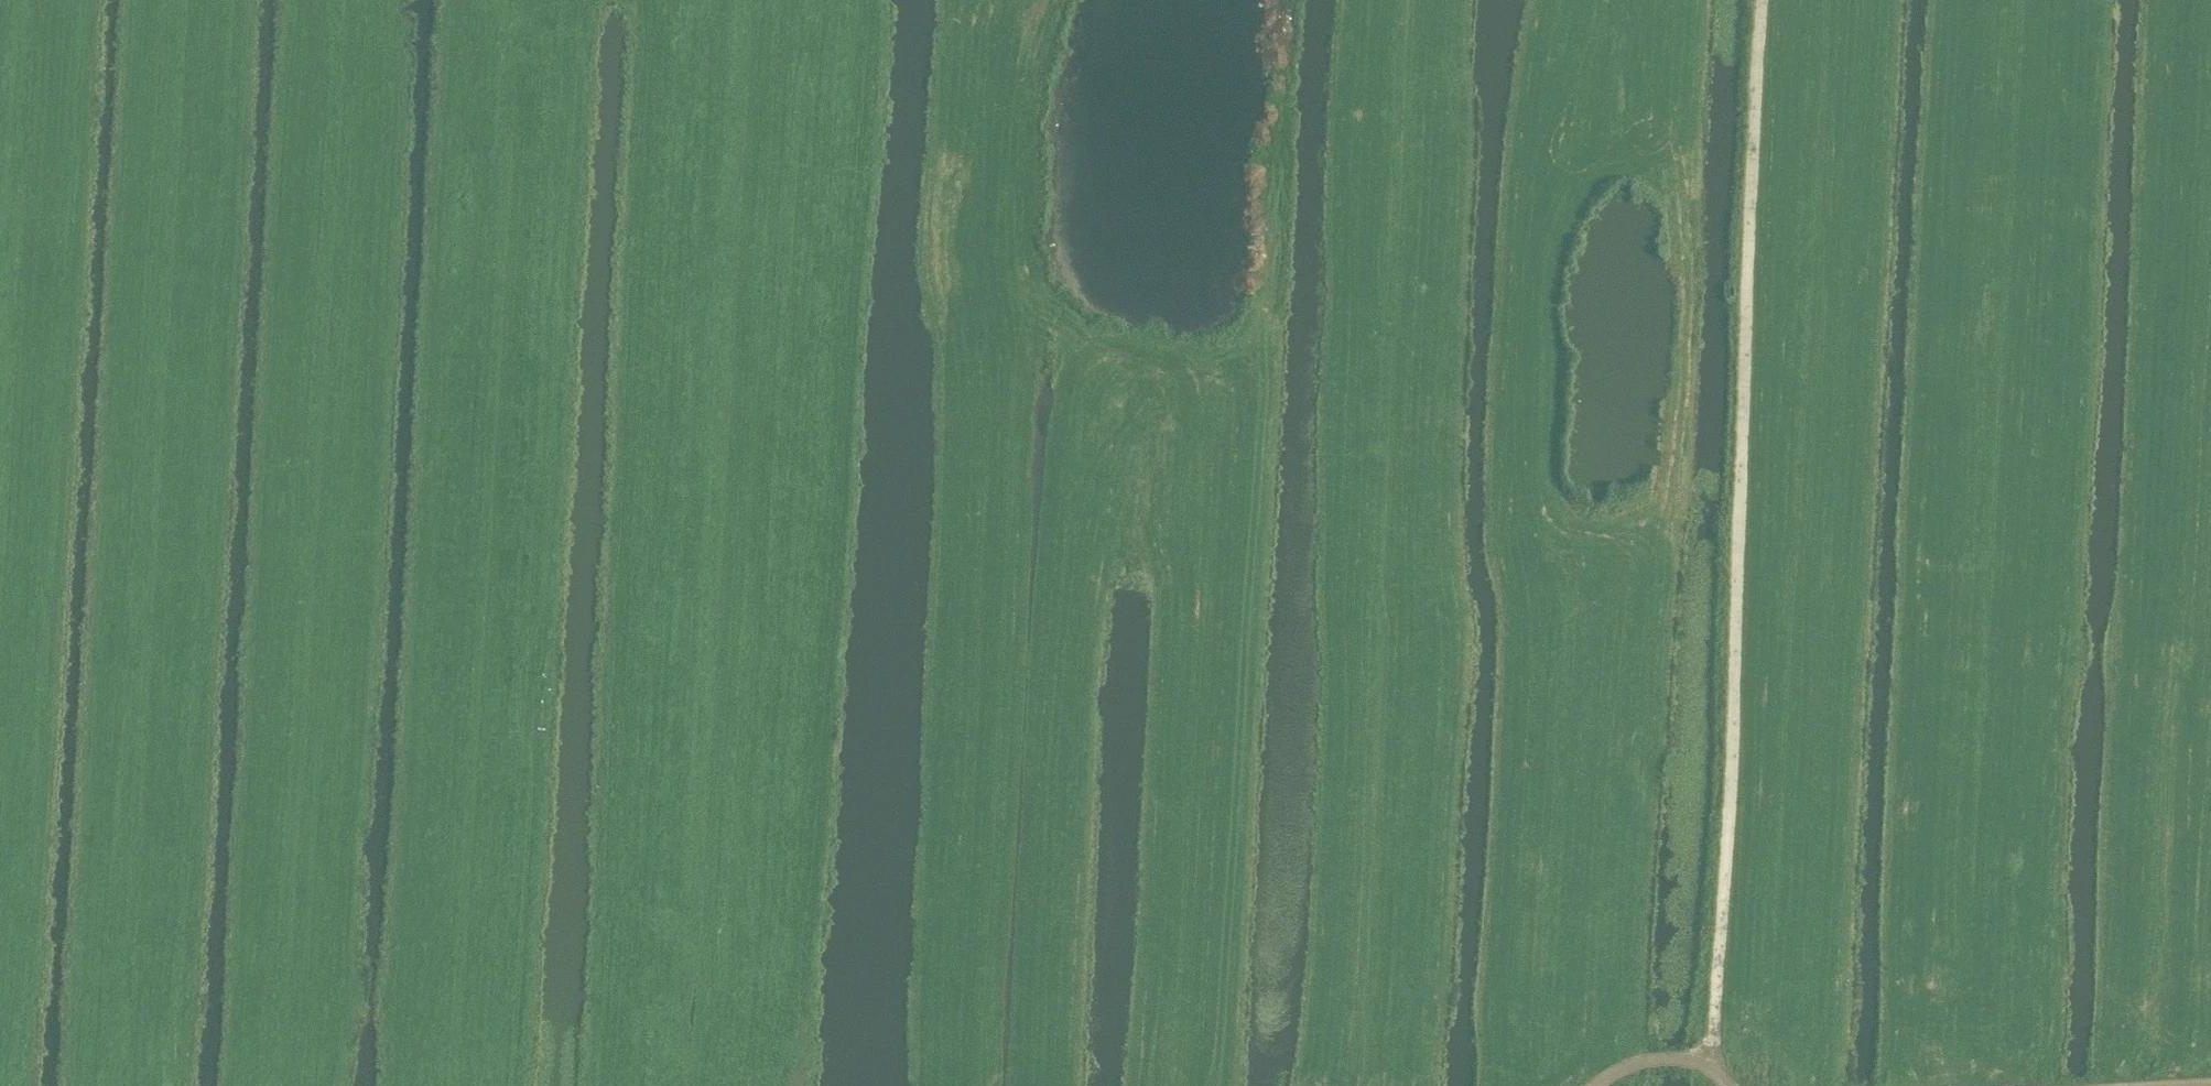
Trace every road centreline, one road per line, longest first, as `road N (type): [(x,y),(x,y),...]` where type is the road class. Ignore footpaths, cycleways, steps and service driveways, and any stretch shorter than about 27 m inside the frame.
road 1 (track): [(1723,1085),(1705,1062),(1714,1031),(1761,0)]
road 2 (track): [(1970,1085),(2183,1073)]

